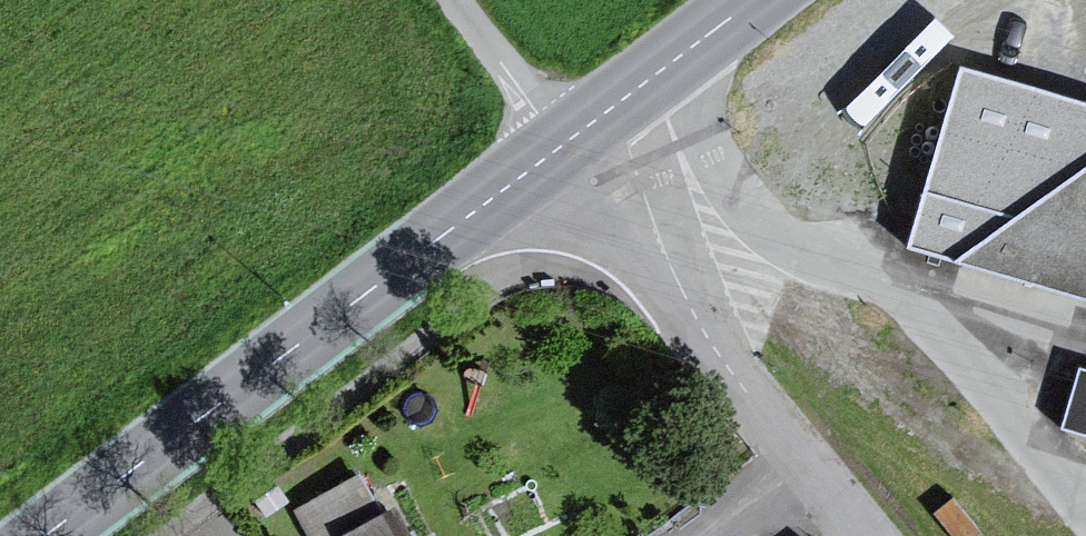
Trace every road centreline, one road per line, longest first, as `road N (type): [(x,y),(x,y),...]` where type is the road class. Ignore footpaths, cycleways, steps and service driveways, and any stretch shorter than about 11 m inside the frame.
road 1 (secondary): [(49,535),(563,144)]
road 2 (unclassified): [(855,535),(698,324),(655,233),(630,144),(608,109)]
road 3 (secondary): [(608,109),(752,0)]
road 4 (unclassified): [(563,144),(455,0)]

